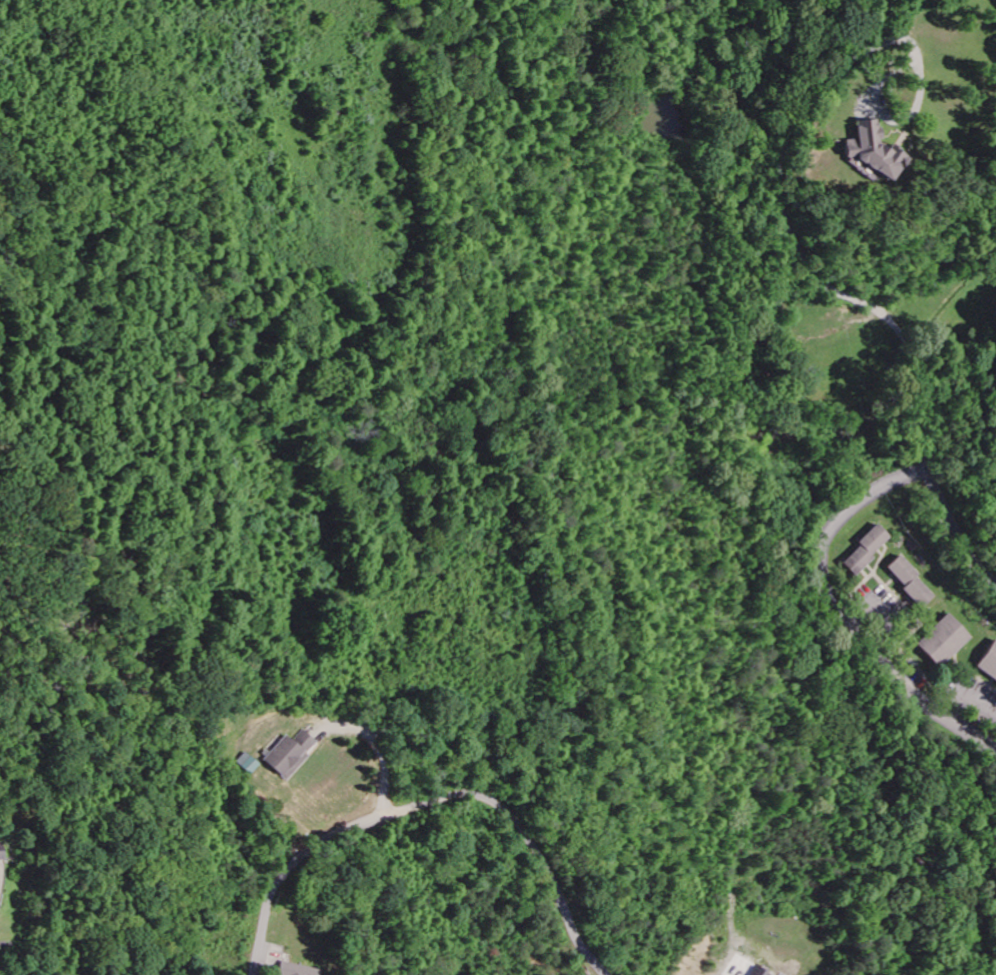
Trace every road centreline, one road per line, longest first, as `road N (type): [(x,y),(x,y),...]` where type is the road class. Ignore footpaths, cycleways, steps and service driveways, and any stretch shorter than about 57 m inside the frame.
road 1 (residential): [(249,974),(270,888),(300,859),(353,826),(472,793),(505,808),(540,861),(572,937),(607,974)]
road 2 (residential): [(995,582),(921,474),(865,497),(834,526),(822,551),(823,587),(843,621),(911,692),(965,730)]

